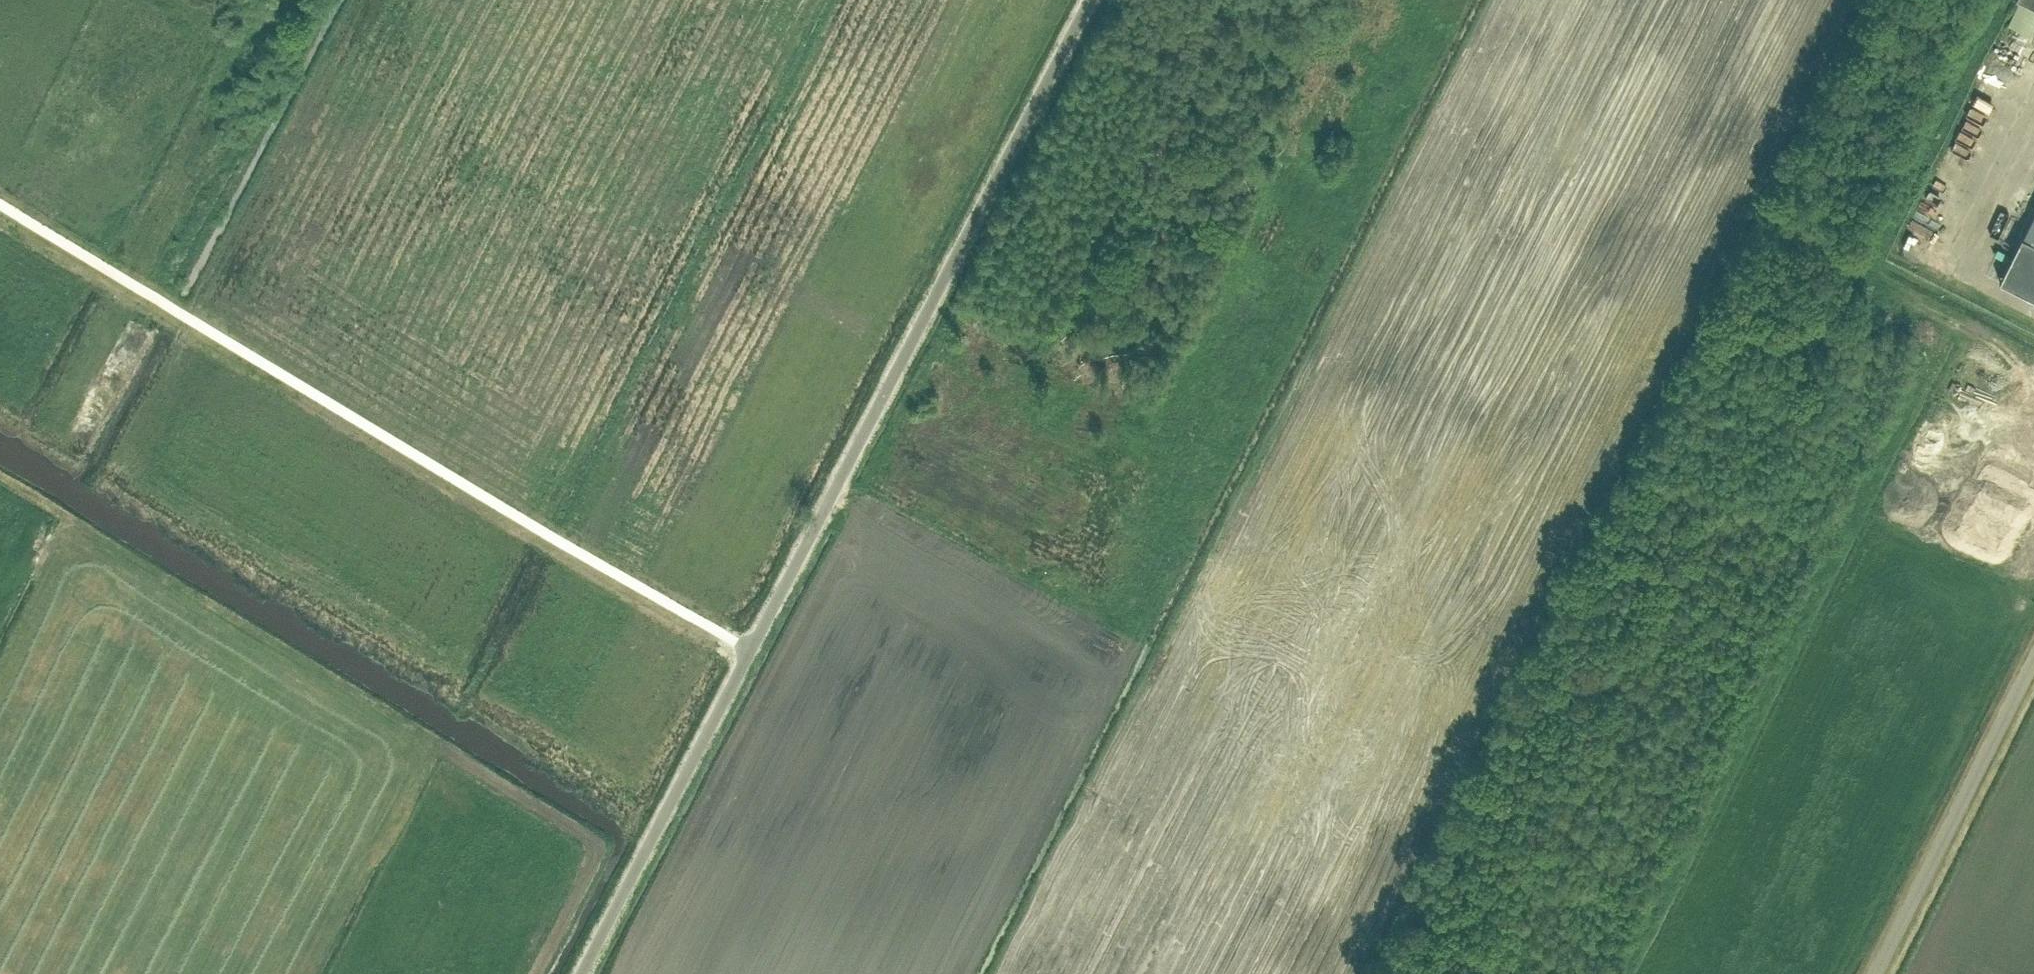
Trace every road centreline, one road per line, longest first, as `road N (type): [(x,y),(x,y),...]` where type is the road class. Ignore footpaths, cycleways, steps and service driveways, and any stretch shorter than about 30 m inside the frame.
road 1 (unclassified): [(580,973),(1088,0)]
road 2 (unclassified): [(1875,973),(2033,658)]

